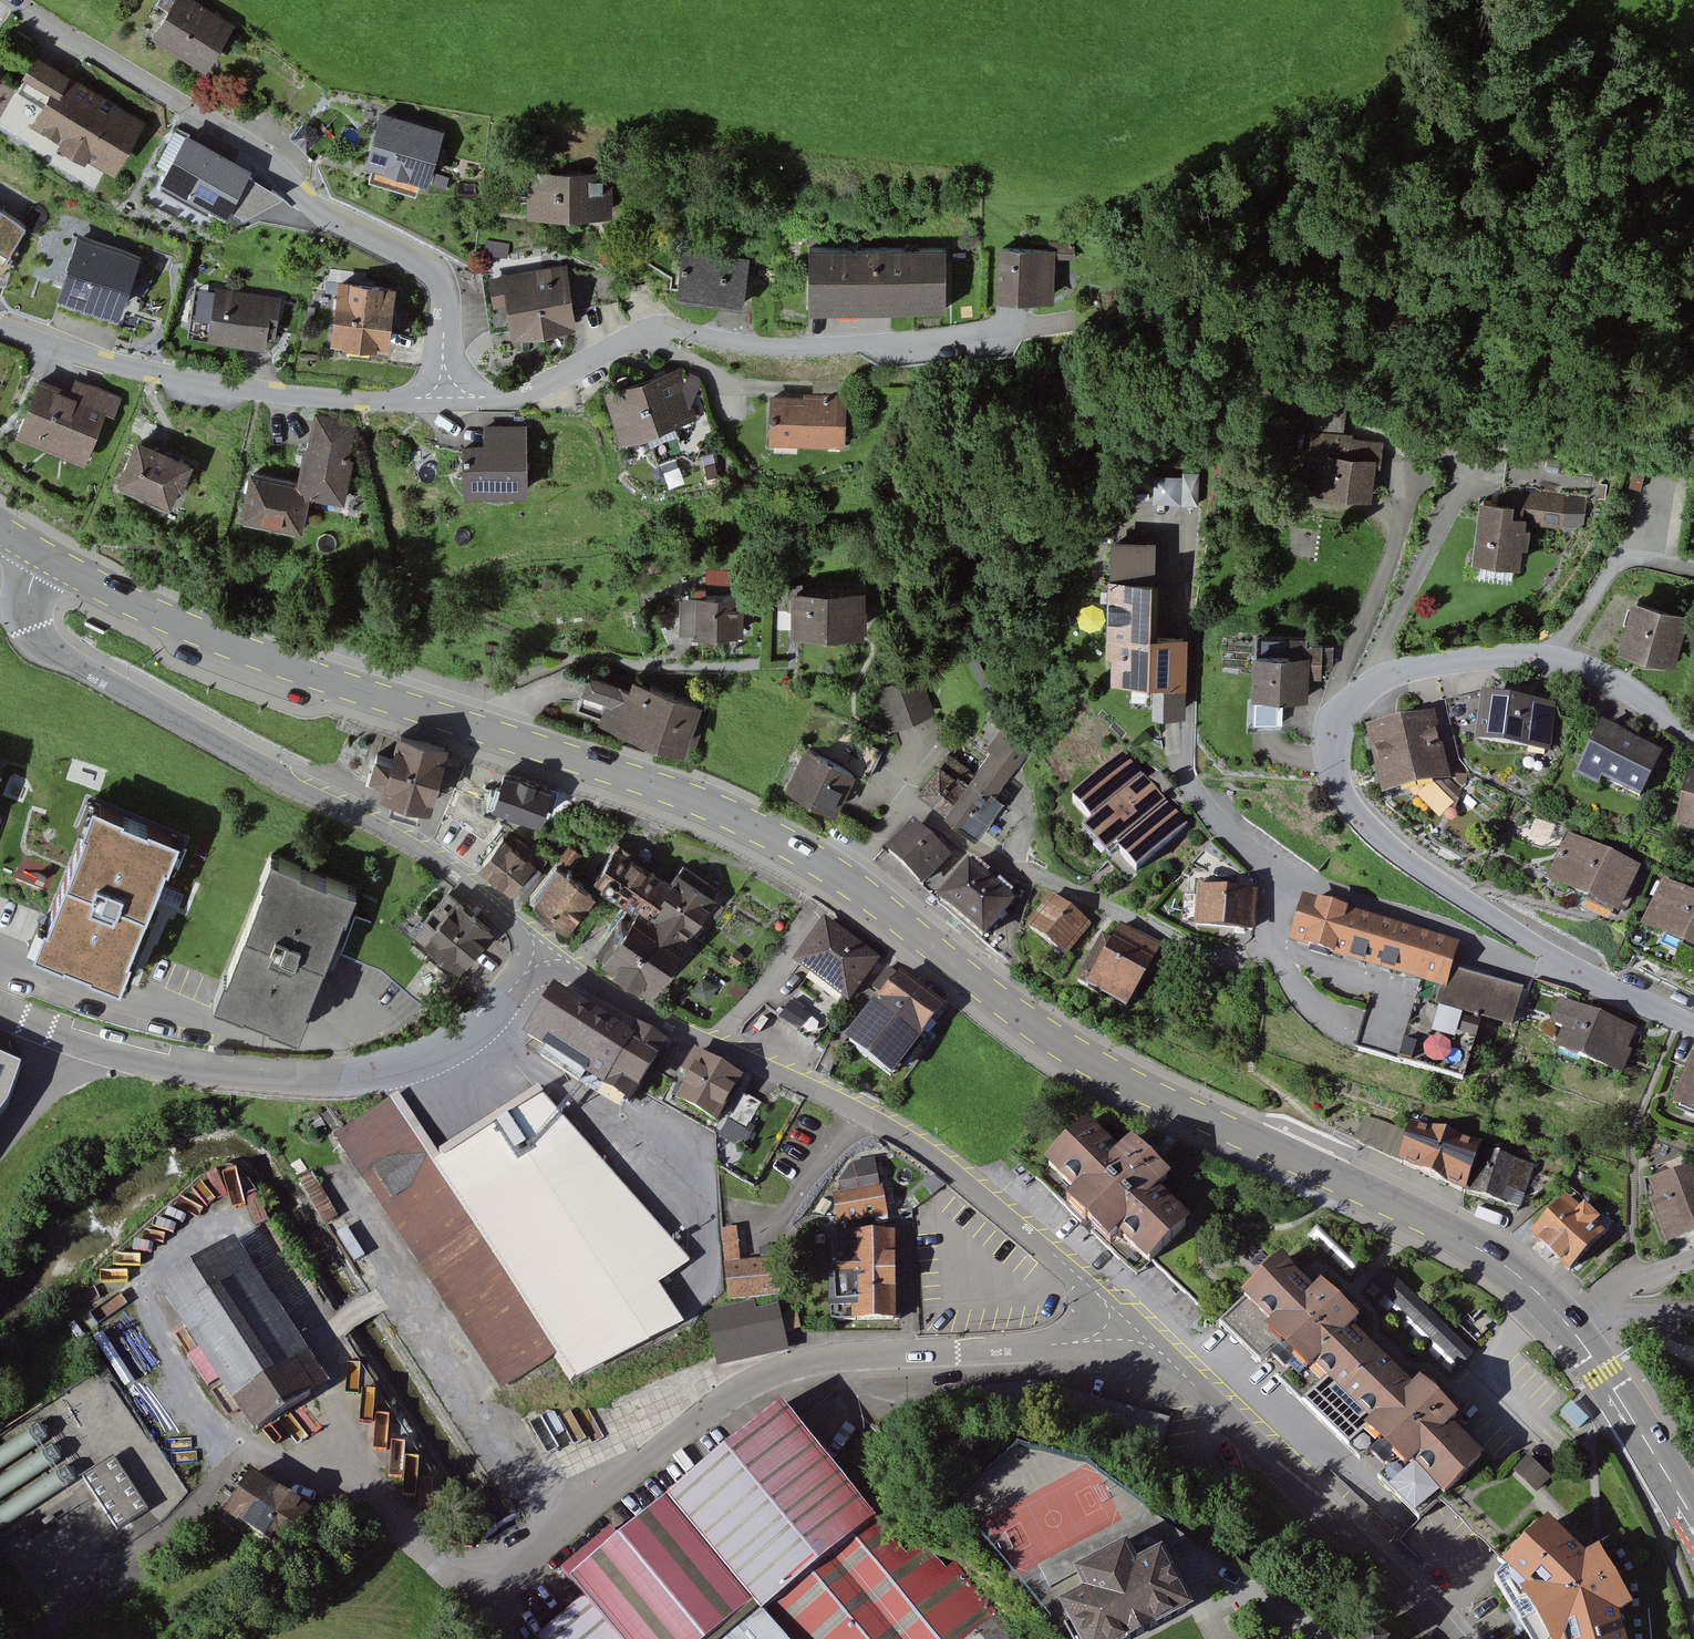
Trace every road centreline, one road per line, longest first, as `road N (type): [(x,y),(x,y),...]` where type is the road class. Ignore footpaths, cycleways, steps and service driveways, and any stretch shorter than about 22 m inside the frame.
road 1 (residential): [(1693,1023),(1565,965),(1386,844),(1350,807),(1332,765),(1331,734),(1355,695),(1376,680),(1438,662),(1524,654),(1610,678),(1693,739)]
road 2 (secondary): [(43,558),(145,609),(280,661),(698,802),(847,879)]
road 3 (secondary): [(847,879),(1045,1035),(1186,1111),(1438,1227),(1530,1284),(1565,1322)]
road 4 (residential): [(1120,1329),(1074,1342),(840,1356),(749,1384),(478,1585),(519,1638)]
road 5 (residential): [(1120,1329),(1100,1296),(913,1144),(542,953)]
road 6 (residential): [(542,953),(527,930),(453,873),(370,821),(40,647),(23,610),(43,558)]
road 7 (residential): [(445,388),(519,395),(665,326),(776,348),(1061,321)]
road 8 (residential): [(445,388),(441,284),(420,262),(332,219),(255,147),(16,0)]
road 9 (residential): [(542,953),(490,1014),(443,1051),(325,1082),(231,1077),(75,1042),(0,1012)]
road 10 (residential): [(847,879),(913,806),(995,860),(1182,944),(1243,956),(1272,940),(1288,877)]
road 11 (residential): [(1455,1638),(1410,1587),(1160,1353),(1120,1329)]
road 12 (residential): [(0,327),(129,370),(253,389),(353,401),(418,398),(445,388)]
road 13 (secondary): [(1565,1322),(1693,1520)]

